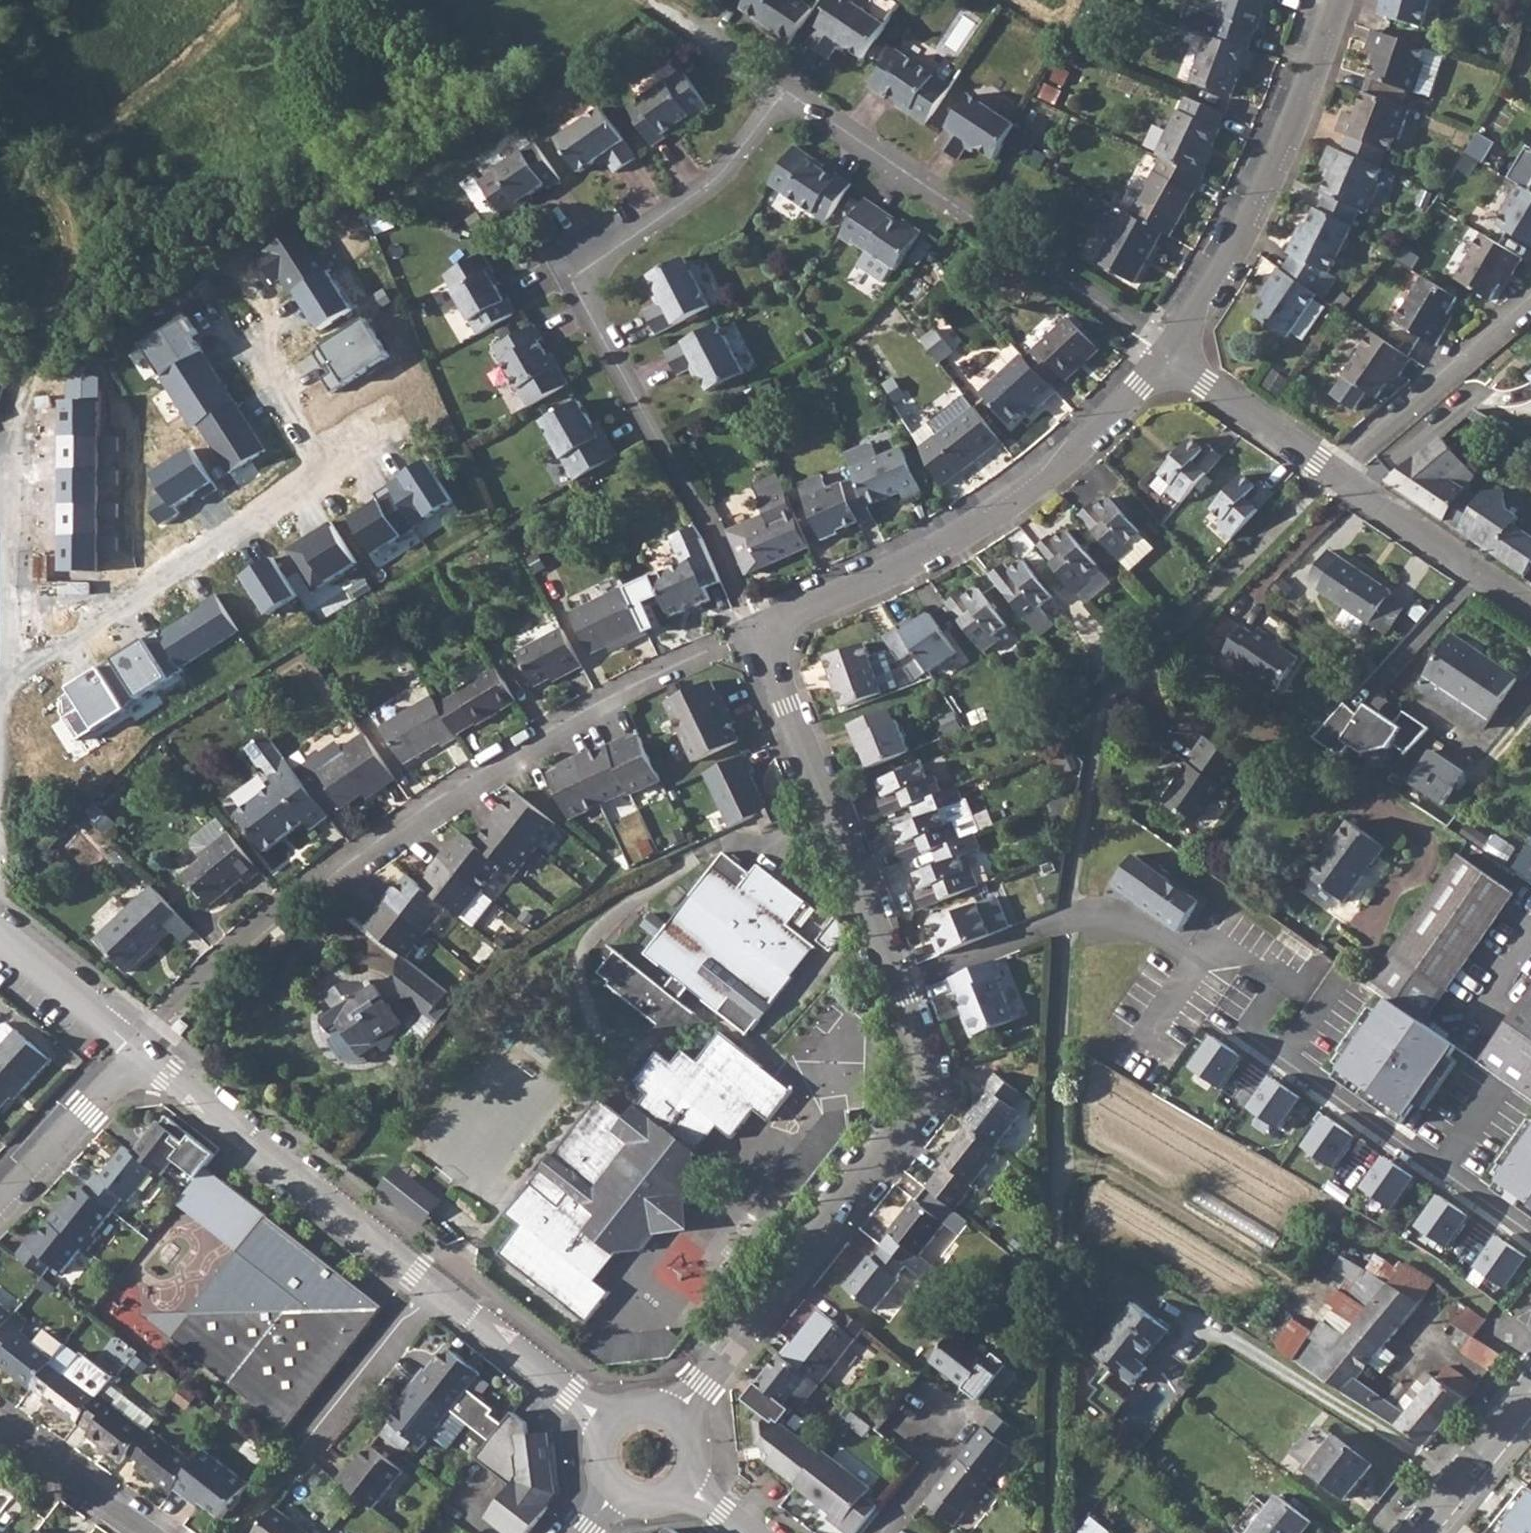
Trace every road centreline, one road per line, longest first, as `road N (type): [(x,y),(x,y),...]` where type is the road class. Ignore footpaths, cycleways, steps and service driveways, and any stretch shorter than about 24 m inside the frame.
road 1 (residential): [(674,1418),(926,1112),(931,1069),(757,634)]
road 2 (residential): [(140,1063),(149,1036),(191,997),(385,844),(533,746),(705,657)]
road 3 (residential): [(786,98),(723,172),(569,279),(705,515),(757,634)]
road 4 (residential): [(757,634),(887,581),(1032,497),(1166,359)]
road 5 (residential): [(1166,359),(974,219),(786,98)]
road 6 (residential): [(1166,359),(1225,278),(1280,176),(1343,0)]
road 7 (residential): [(140,1063),(170,1073),(442,1294)]
road 8 (residential): [(321,471),(0,675)]
road 9 (residential): [(1336,472),(1114,692)]
road 10 (residential): [(1286,1056),(1530,1238)]
road 11 (residential): [(1336,472),(1530,311)]
road 12 (residential): [(1336,472),(1530,608)]
road 13 (residential): [(442,1294),(295,1473)]
road 14 (residential): [(442,1294),(614,1425)]
road 15 (residential): [(1166,359),(1336,472)]
road 16 (residential): [(0,1208),(86,1106),(140,1063)]
road 17 (tertiary): [(1409,1532),(1530,1382)]
road 18 (residential): [(0,1432),(145,1532)]
road 19 (residential): [(1286,1056),(1319,1008),(1282,982),(1251,1029)]
road 20 (residential): [(248,333),(321,471)]
road 21 (residential): [(880,1532),(933,1466),(930,1429)]

